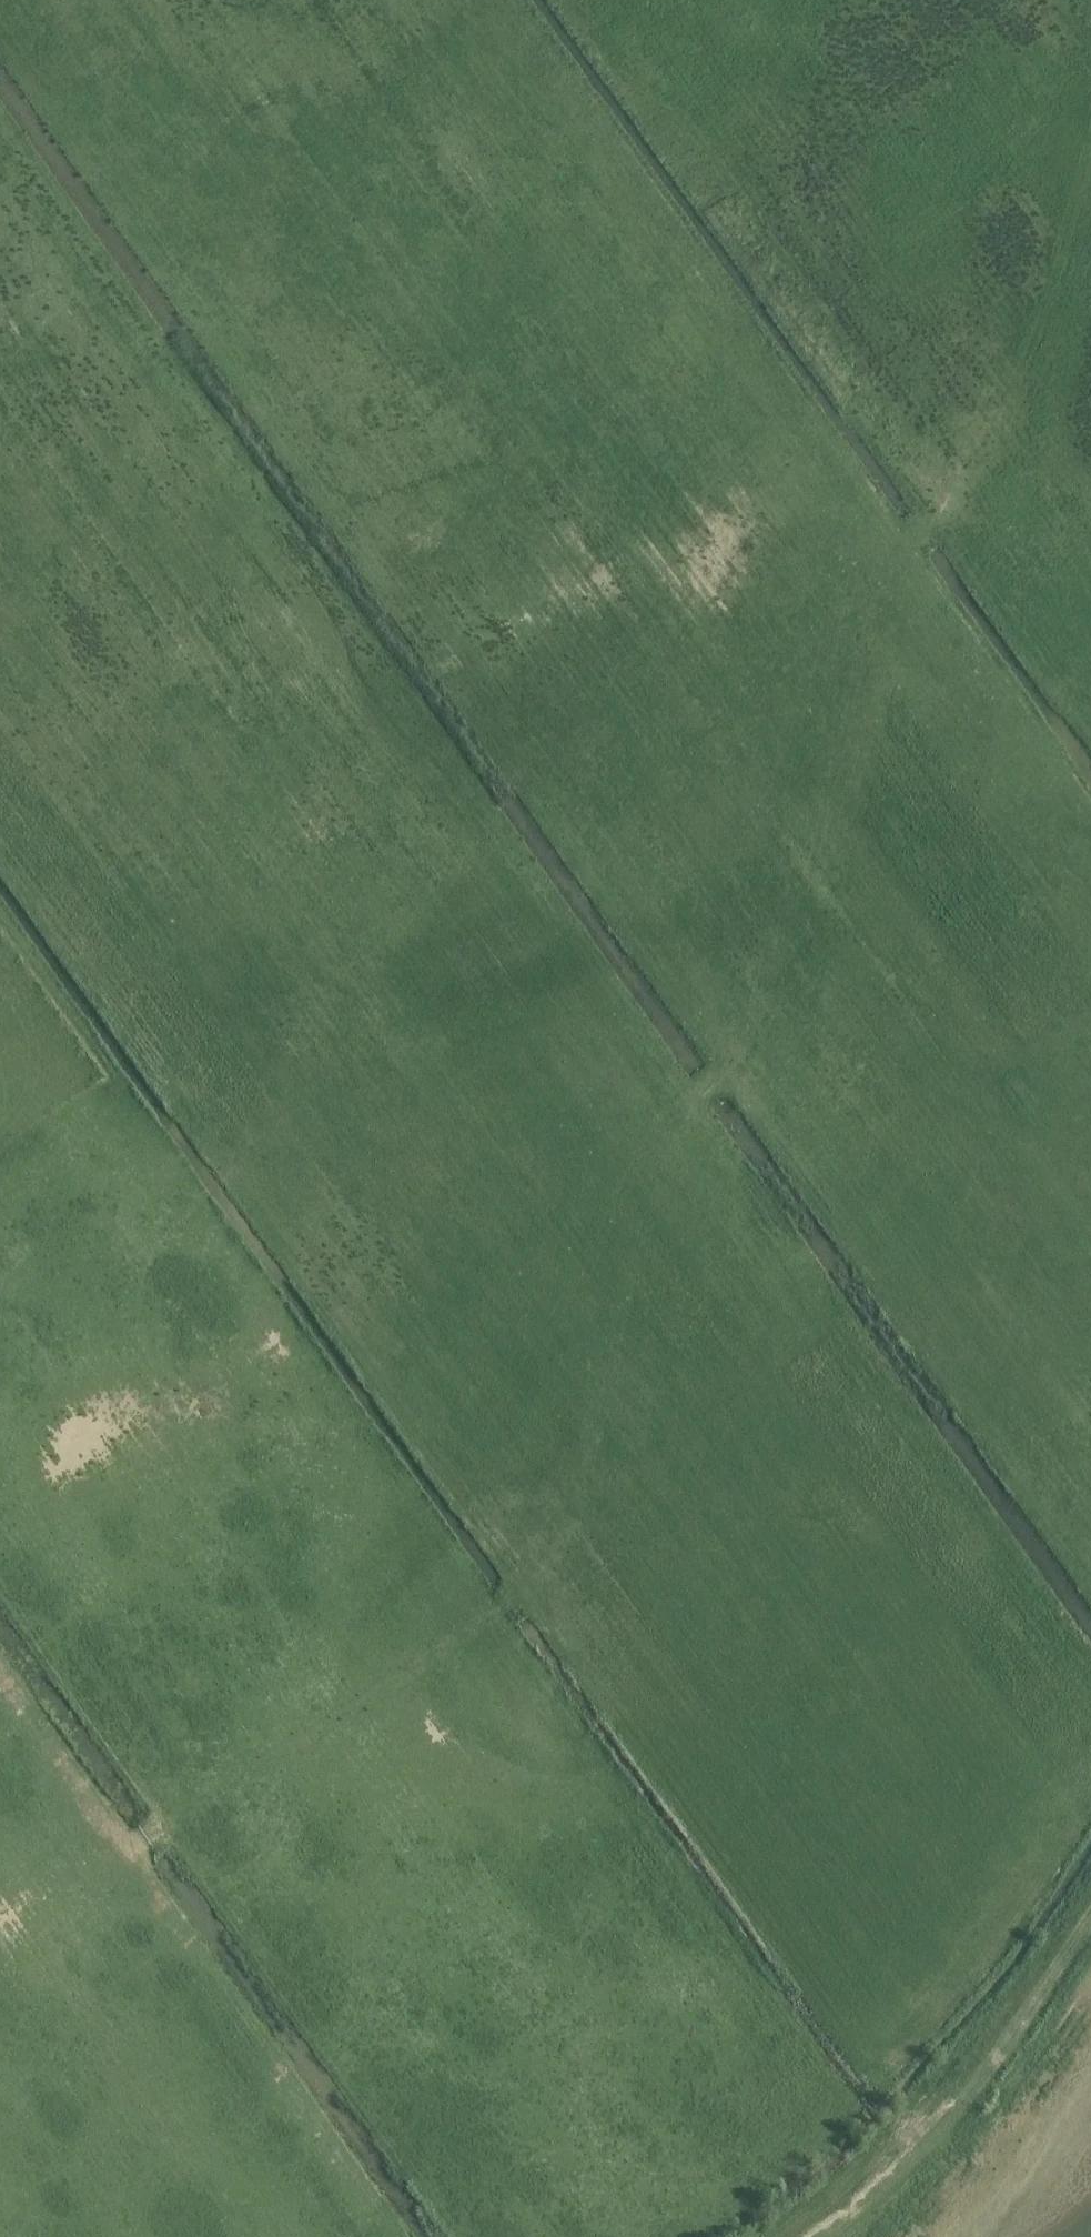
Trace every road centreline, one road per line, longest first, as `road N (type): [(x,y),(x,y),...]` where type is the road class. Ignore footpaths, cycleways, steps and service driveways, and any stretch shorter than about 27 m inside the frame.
road 1 (track): [(1090,1909),(932,2150),(819,2236)]

